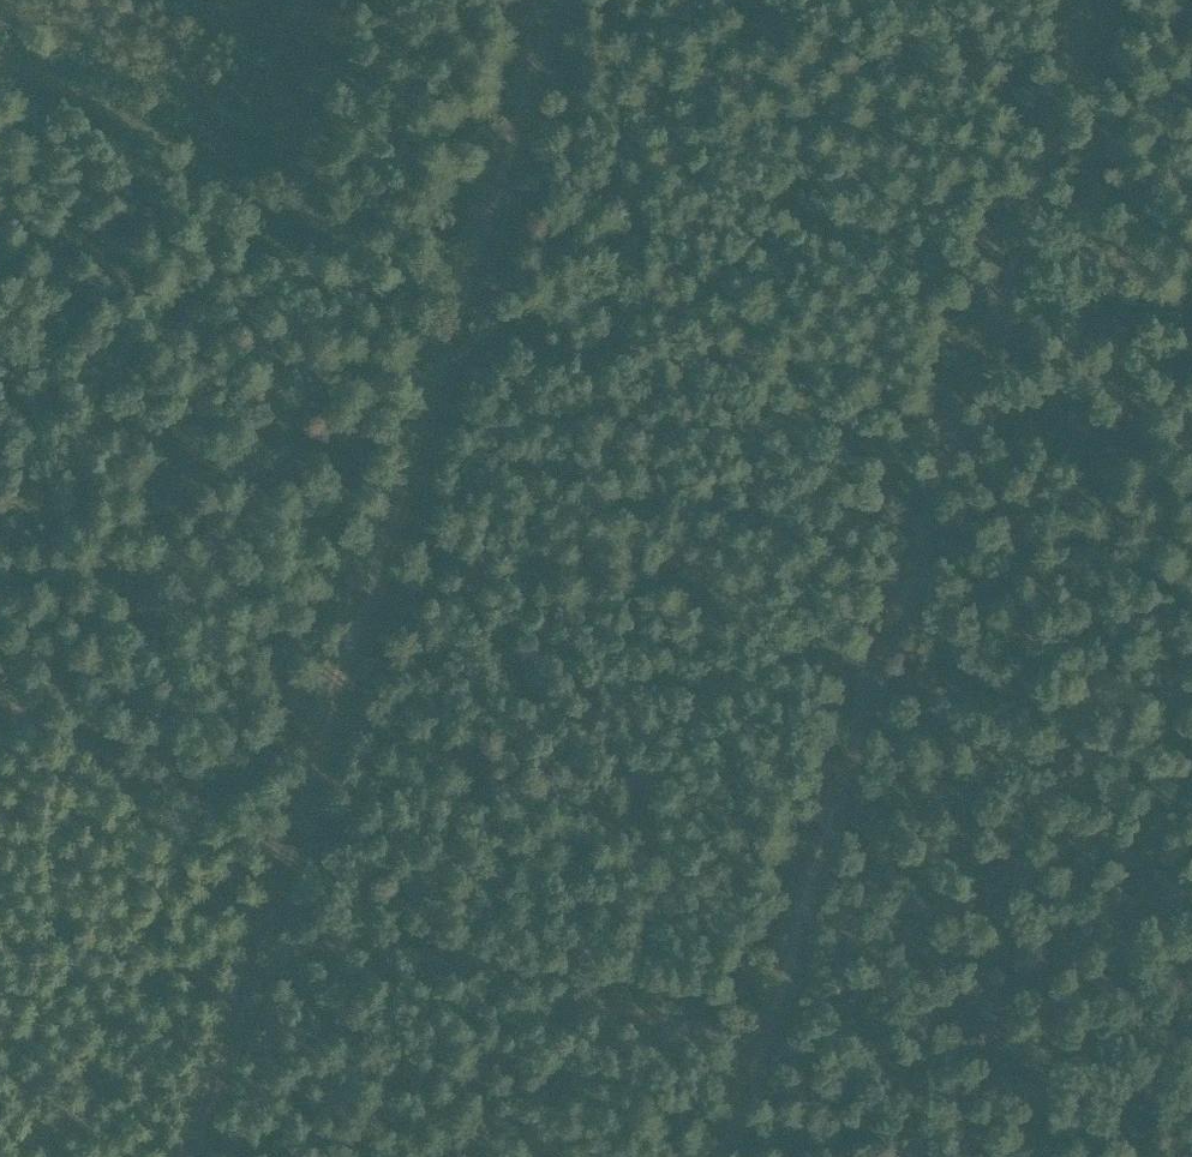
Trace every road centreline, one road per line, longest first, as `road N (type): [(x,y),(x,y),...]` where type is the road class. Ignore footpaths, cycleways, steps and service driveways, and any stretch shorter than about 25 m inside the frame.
road 1 (track): [(763,1046),(1092,0)]
road 2 (track): [(556,0),(276,858)]
road 3 (track): [(263,923),(763,1046)]
road 4 (track): [(276,858),(0,711)]
road 5 (track): [(263,923),(186,1156)]

